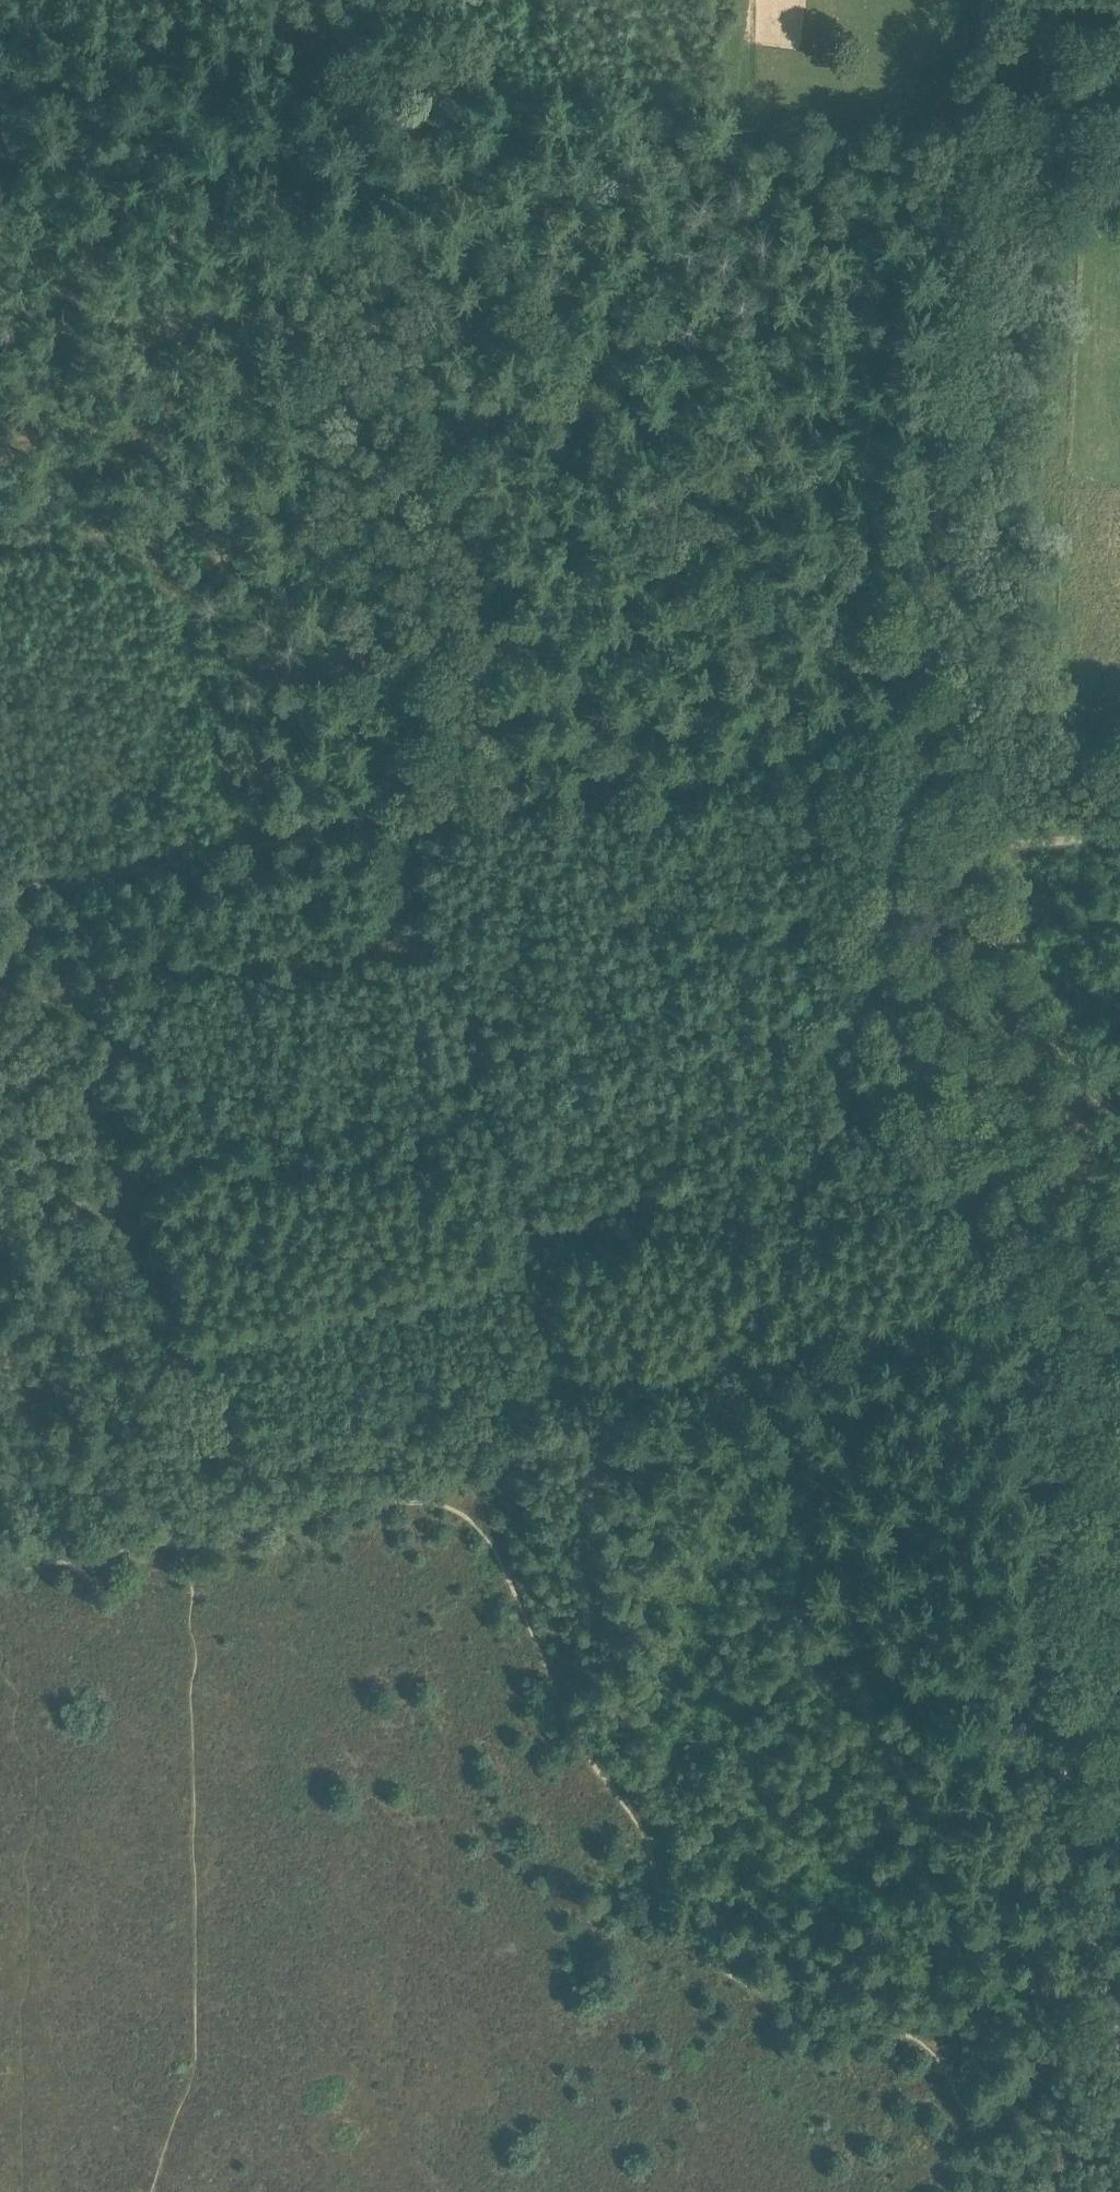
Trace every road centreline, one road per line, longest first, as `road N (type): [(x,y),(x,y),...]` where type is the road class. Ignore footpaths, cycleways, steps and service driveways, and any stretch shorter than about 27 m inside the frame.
road 1 (track): [(0,1575),(301,1517),(433,1502),(466,1519),(493,1542),(584,1746),(635,1816),(674,1922),(706,1956),(755,1986),(935,2043),(990,2146),(1033,2179),(1073,2191)]
road 2 (track): [(1119,2035),(1068,1844),(1049,1713),(1029,1318),(903,955),(915,802)]
road 3 (track): [(799,757),(766,690),(316,0)]
road 4 (track): [(915,802),(969,177),(1014,0)]
road 5 (track): [(903,955),(887,955),(820,806)]

